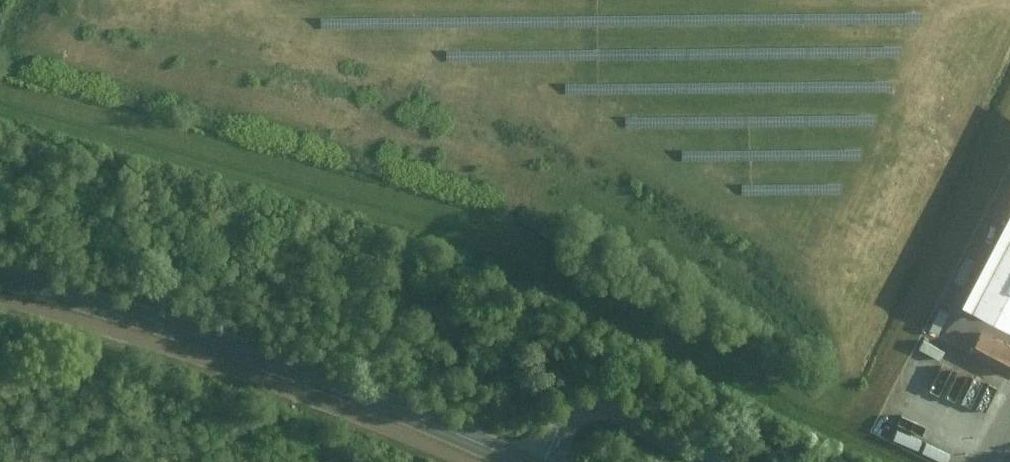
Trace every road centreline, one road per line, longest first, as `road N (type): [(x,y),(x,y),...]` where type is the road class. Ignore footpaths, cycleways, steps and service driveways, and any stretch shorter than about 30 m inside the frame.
road 1 (track): [(0,92),(509,246),(911,461)]
road 2 (tertiary): [(524,461),(242,349),(0,275)]

